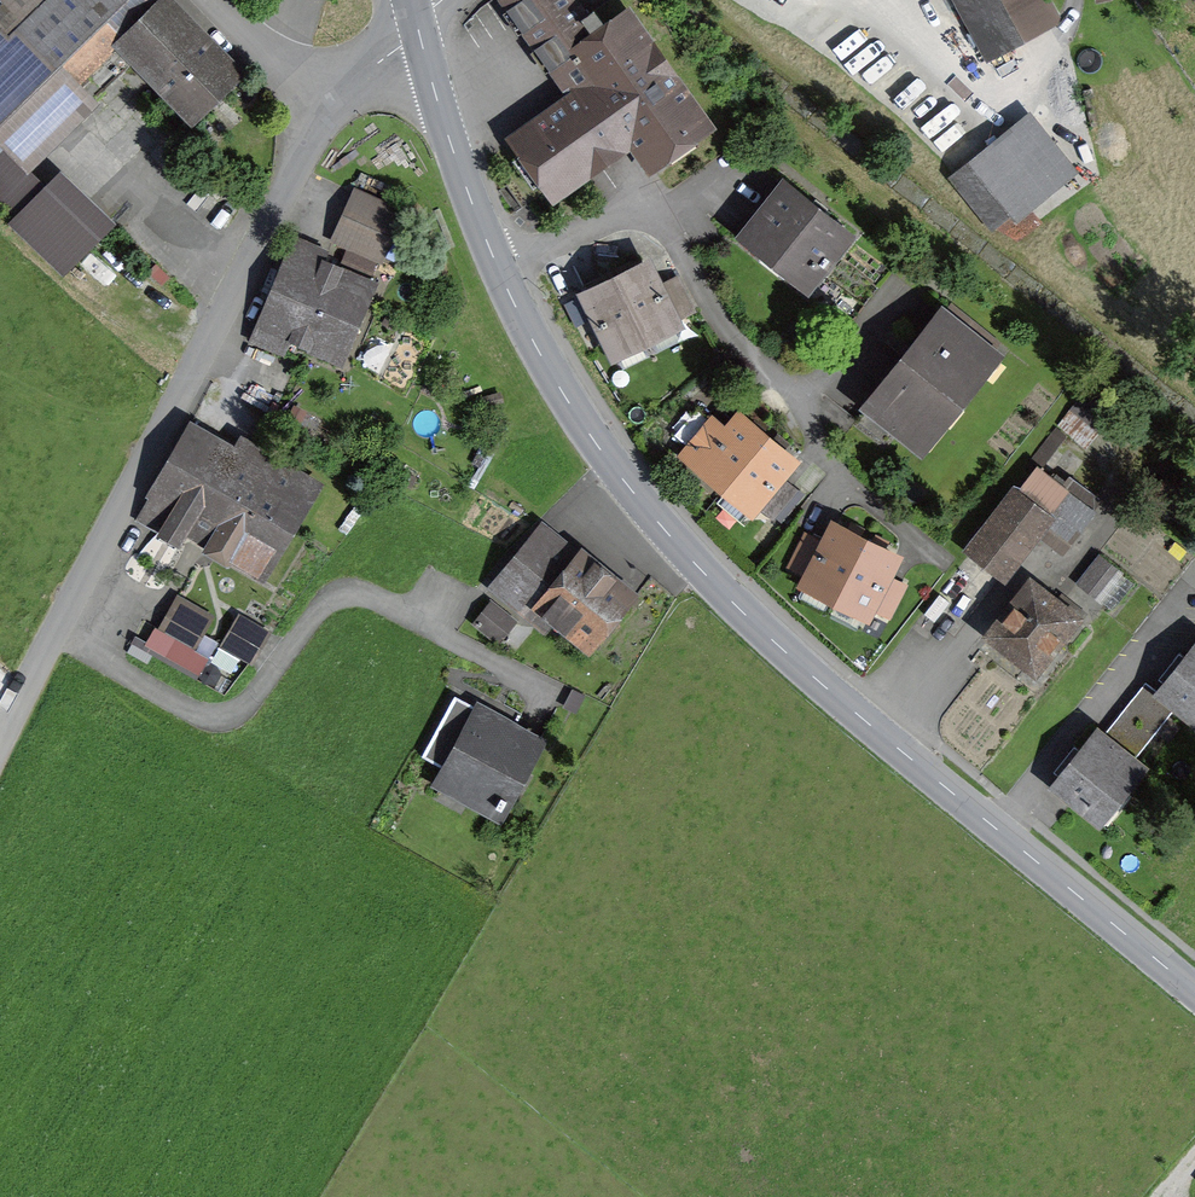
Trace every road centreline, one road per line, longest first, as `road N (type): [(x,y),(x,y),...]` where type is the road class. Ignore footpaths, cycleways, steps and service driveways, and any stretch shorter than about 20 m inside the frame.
road 1 (secondary): [(1194,992),(802,668),(636,495),(571,402),(507,286),(418,26)]
road 2 (unclassified): [(332,110),(0,738)]
road 3 (residential): [(332,110),(215,0)]
road 4 (unclassified): [(418,26),(332,110)]

